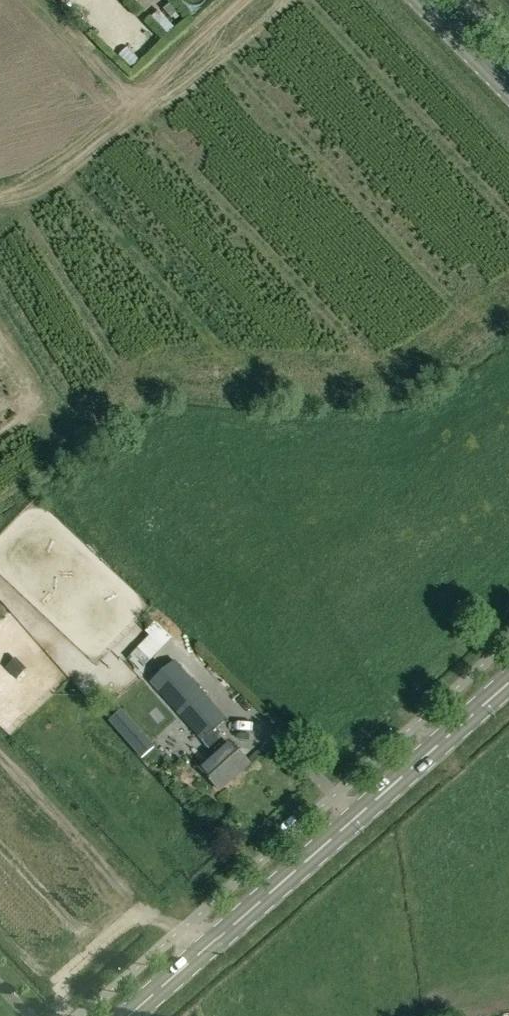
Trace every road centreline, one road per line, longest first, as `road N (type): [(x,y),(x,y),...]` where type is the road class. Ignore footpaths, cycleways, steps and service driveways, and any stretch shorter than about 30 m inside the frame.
road 1 (secondary): [(125,1015),(508,680)]
road 2 (secondary): [(508,88),(424,0)]

